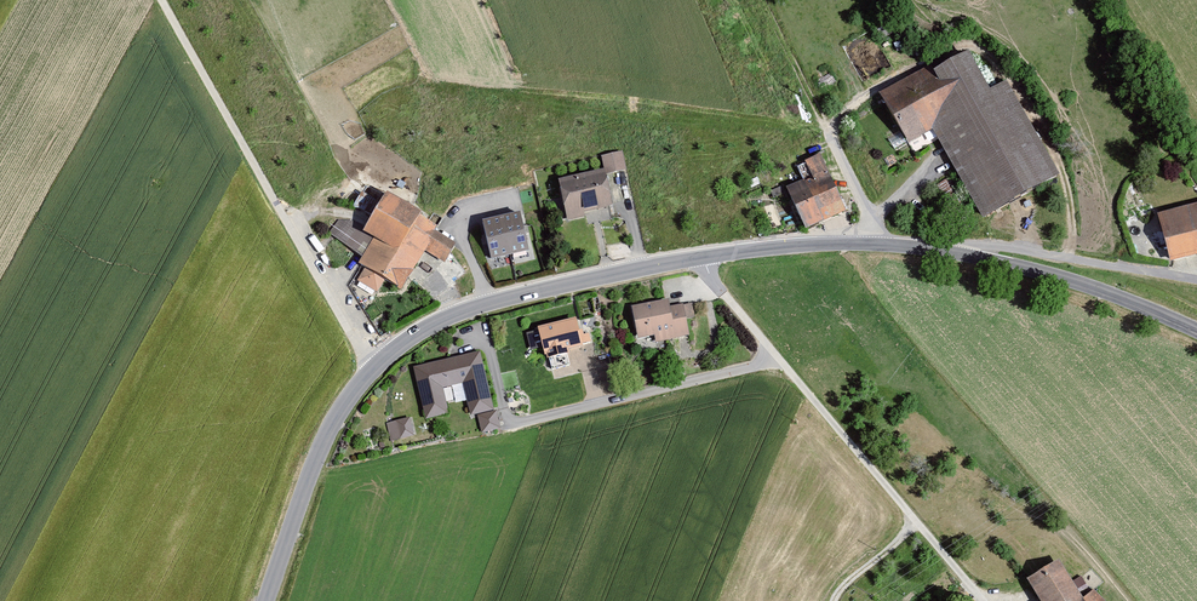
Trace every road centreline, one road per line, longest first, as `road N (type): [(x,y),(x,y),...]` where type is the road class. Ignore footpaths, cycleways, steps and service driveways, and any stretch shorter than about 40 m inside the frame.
road 1 (tertiary): [(267,600),(320,455),(353,390),(396,345),(497,297),(807,240),(910,245),(1008,260),(1196,331)]
road 2 (track): [(377,365),(163,0)]

